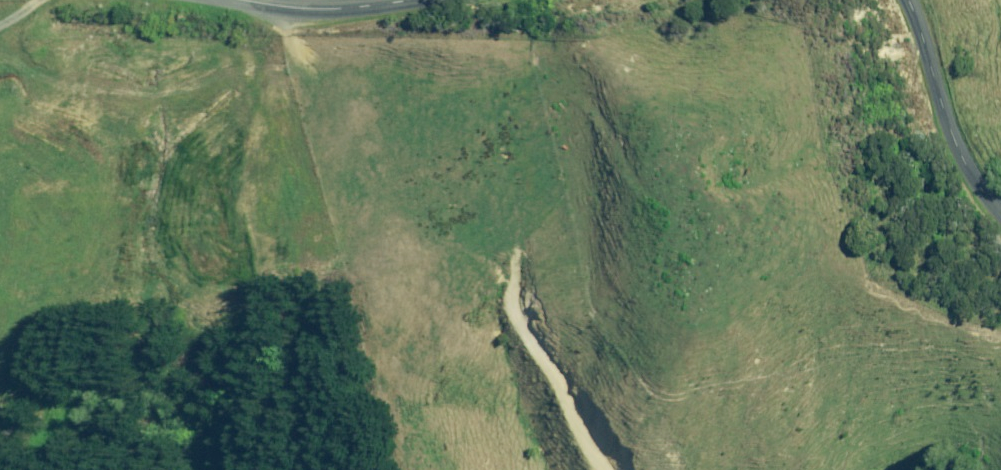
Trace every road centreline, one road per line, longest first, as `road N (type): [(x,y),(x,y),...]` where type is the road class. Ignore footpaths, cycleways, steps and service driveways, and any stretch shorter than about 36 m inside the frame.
road 1 (unclassified): [(1000,204),(965,140),(929,0)]
road 2 (unclassified): [(438,0),(369,7),(278,0)]

